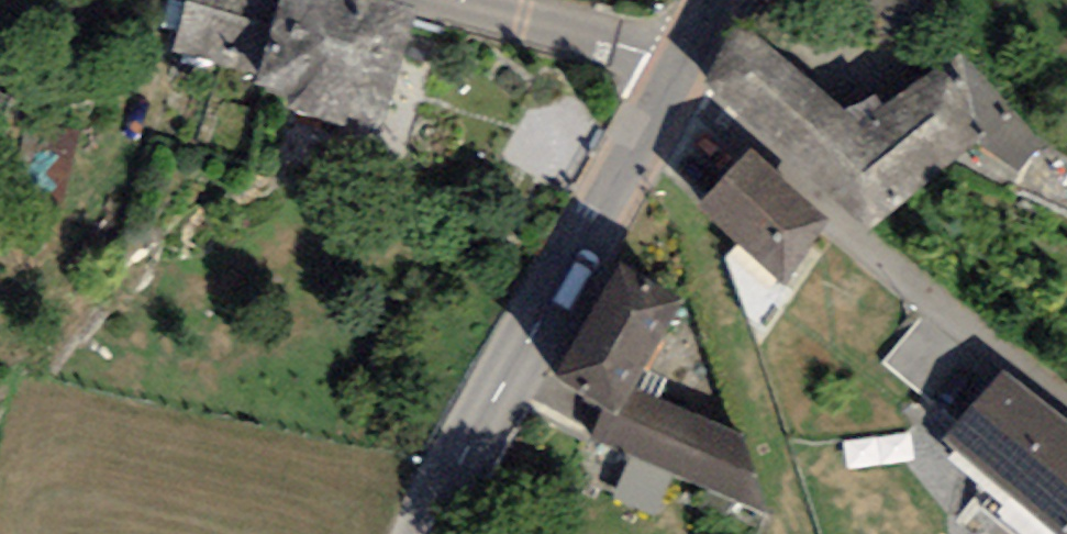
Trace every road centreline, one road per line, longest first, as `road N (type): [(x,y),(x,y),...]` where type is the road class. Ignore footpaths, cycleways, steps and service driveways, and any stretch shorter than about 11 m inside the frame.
road 1 (residential): [(1066,411),(956,330),(672,77)]
road 2 (tertiary): [(429,533),(504,378),(672,77)]
road 3 (residential): [(672,77),(521,16),(445,0)]

